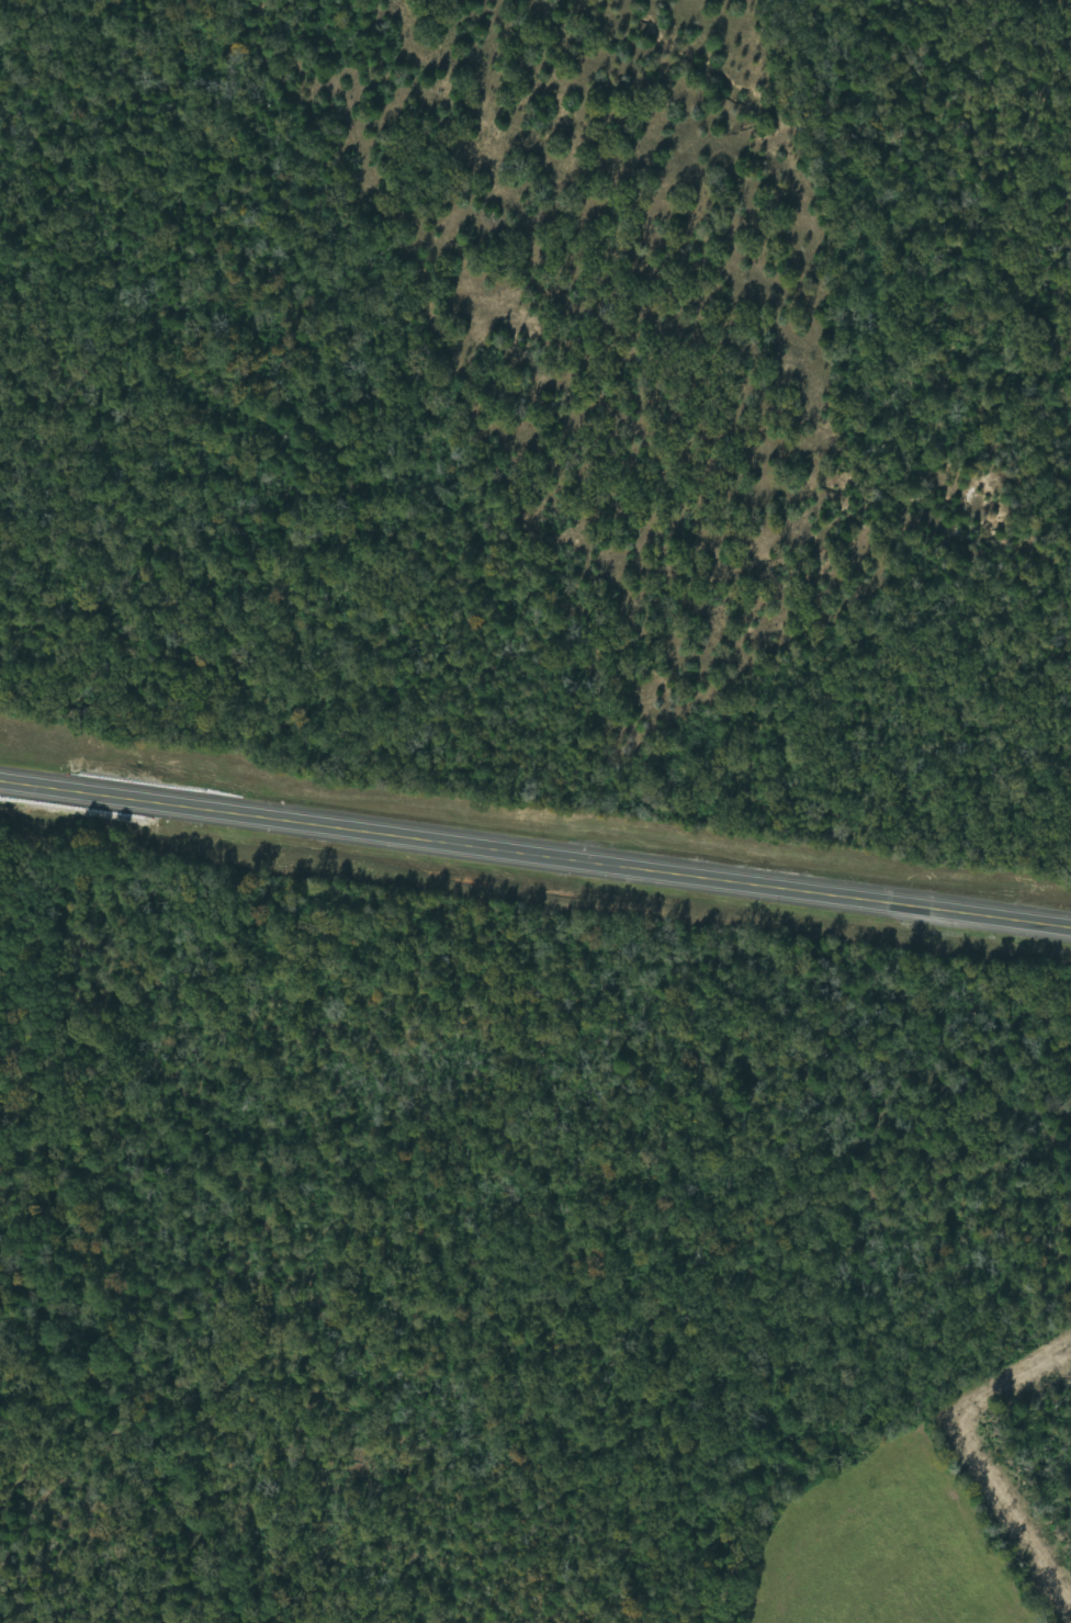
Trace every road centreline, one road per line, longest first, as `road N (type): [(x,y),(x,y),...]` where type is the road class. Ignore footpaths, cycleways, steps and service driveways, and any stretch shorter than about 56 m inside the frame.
road 1 (primary): [(1070,933),(0,787)]

